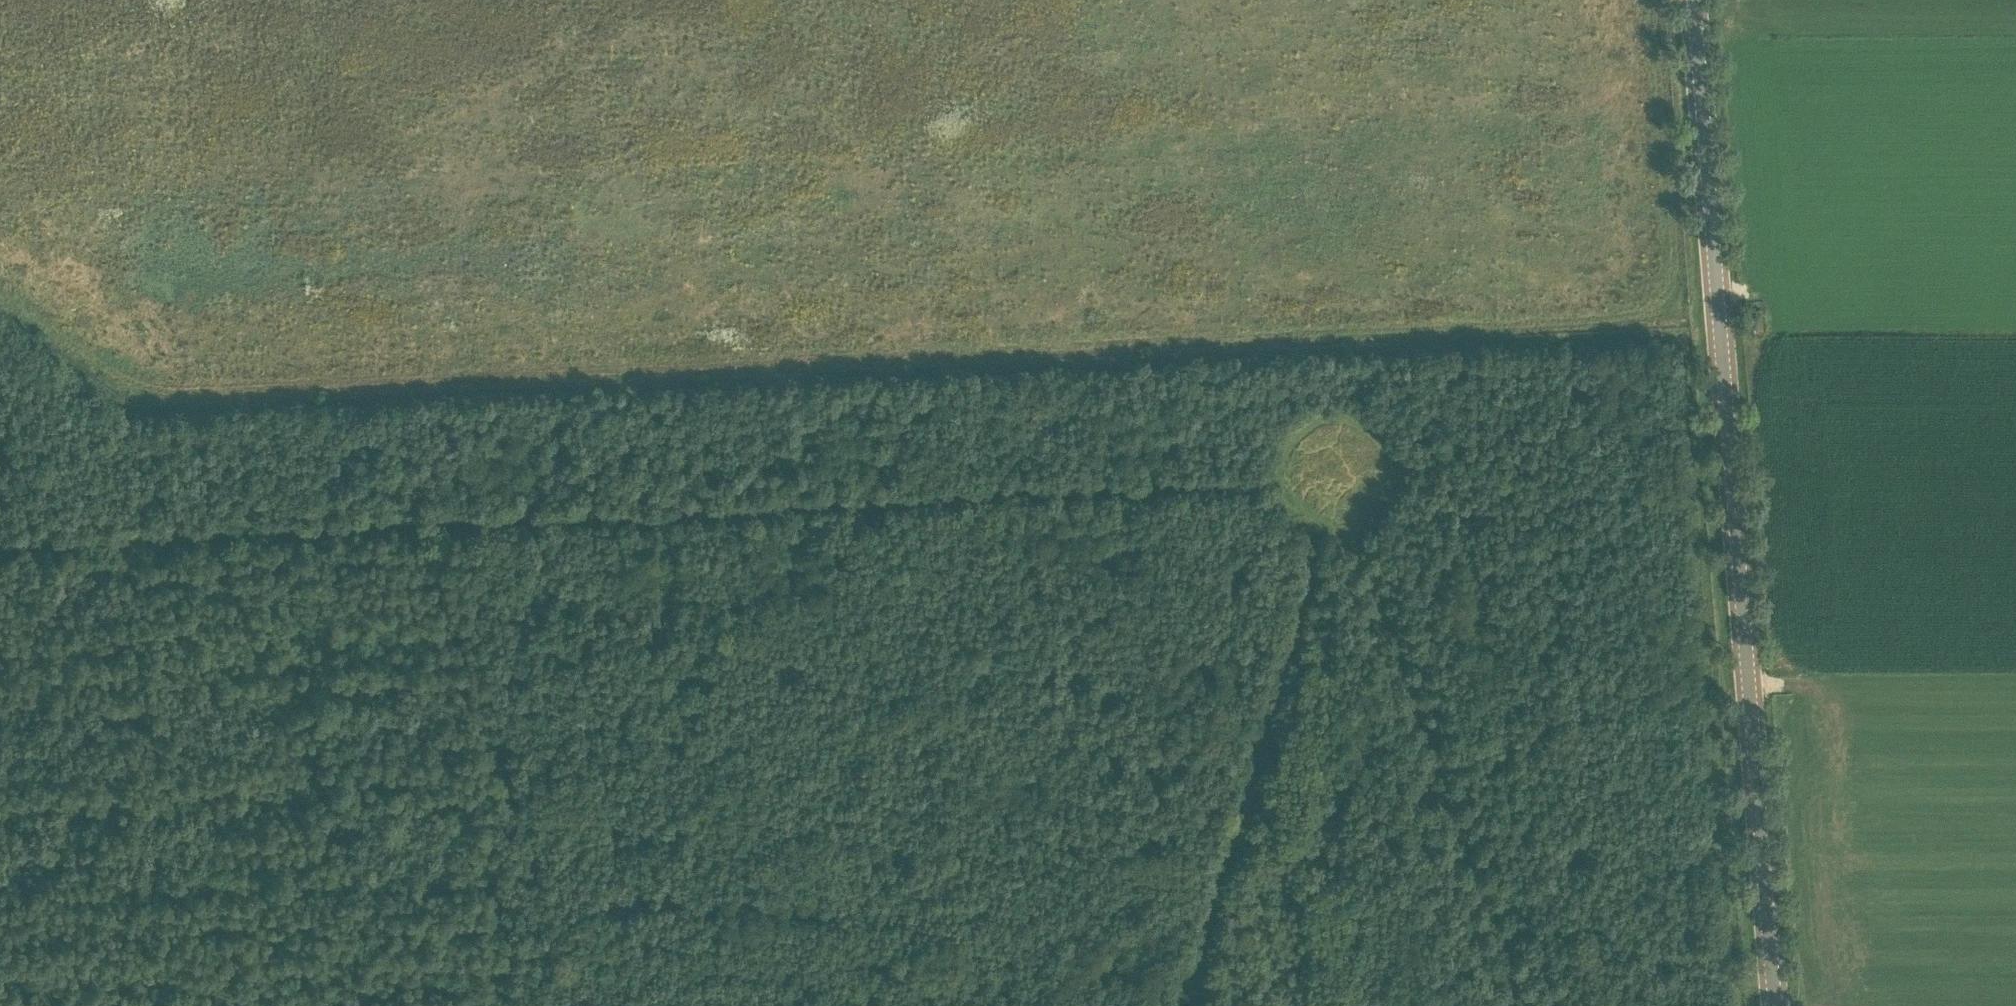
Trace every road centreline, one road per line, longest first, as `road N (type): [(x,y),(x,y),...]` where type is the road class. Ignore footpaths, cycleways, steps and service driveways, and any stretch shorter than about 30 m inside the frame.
road 1 (secondary): [(1776,1005),(1693,0)]

